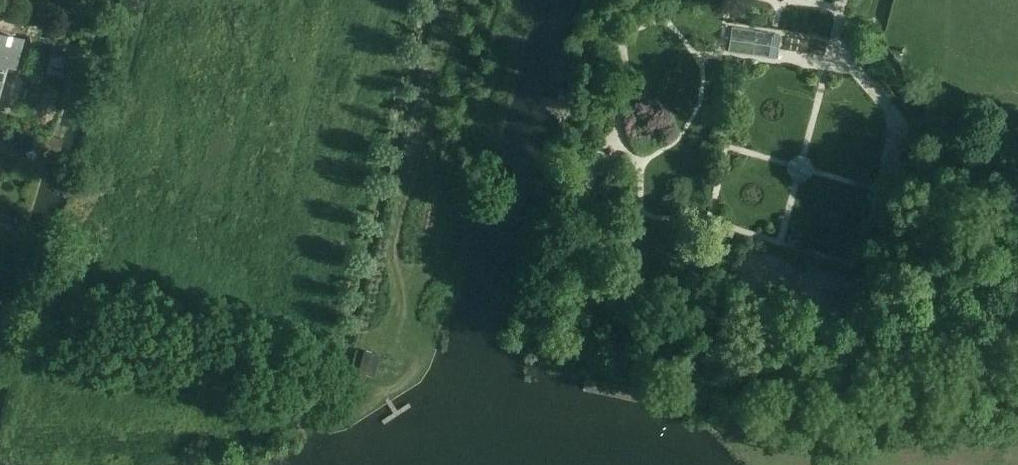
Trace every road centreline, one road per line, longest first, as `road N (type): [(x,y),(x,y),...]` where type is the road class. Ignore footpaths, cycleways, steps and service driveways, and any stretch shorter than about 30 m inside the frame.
road 1 (track): [(456,0),(394,238),(400,344)]

